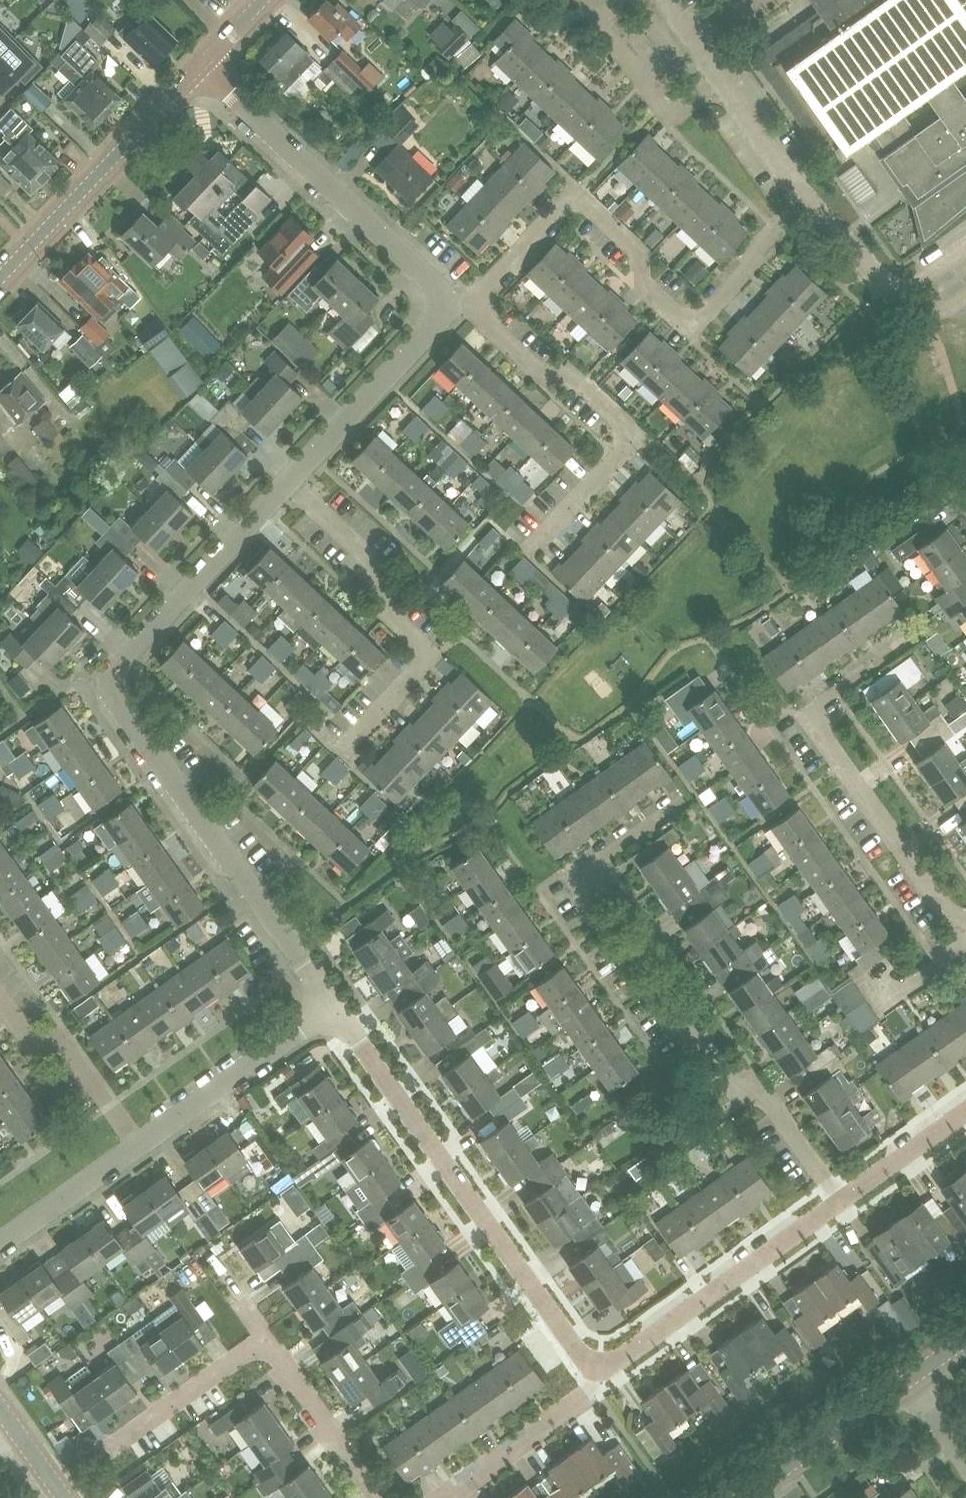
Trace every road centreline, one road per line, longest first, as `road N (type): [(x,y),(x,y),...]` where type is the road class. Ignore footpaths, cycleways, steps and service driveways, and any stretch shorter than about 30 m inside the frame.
road 1 (residential): [(336,1007),(111,681),(122,661),(289,482)]
road 2 (residential): [(843,1204),(770,1099),(732,1081),(698,1037),(685,1036),(589,895),(597,861),(682,799)]
road 3 (residential): [(479,305),(563,203),(587,202),(640,251),(641,281),(680,318),(702,318),(804,196)]
road 4 (residential): [(601,1361),(578,1348),(336,1007)]
road 5 (residential): [(965,927),(821,729),(830,696),(917,633)]
road 6 (residential): [(529,549),(623,450),(623,423),(570,373),(541,374),(483,320),(479,305)]
road 7 (residential): [(342,750),(415,673),(422,655),(380,606),(372,561),(289,482)]
road 8 (residential): [(440,304),(427,277),(201,65)]
road 9 (tertiary): [(0,275),(201,65)]
road 10 (residential): [(843,1204),(632,1354),(601,1361)]
road 11 (residential): [(138,1144),(336,1007)]
road 12 (residential): [(289,482),(434,325),(440,304)]
road 13 (residential): [(442,1497),(595,1389),(601,1361)]
road 14 (residential): [(138,1144),(68,1048),(26,1033),(0,998)]
road 15 (tertiary): [(743,1497),(909,1379)]
road 16 (residential): [(101,1455),(244,1351),(263,1348)]
road 17 (residential): [(263,1348),(280,1358),(375,1497)]
road 18 (residential): [(720,81),(677,109),(665,108),(598,17)]
road 19 (residential): [(0,1246),(138,1144)]
road 20 (residential): [(965,1115),(843,1204)]
road 21 (residential): [(804,196),(887,285),(910,294)]
road 22 (residential): [(720,81),(804,196)]

